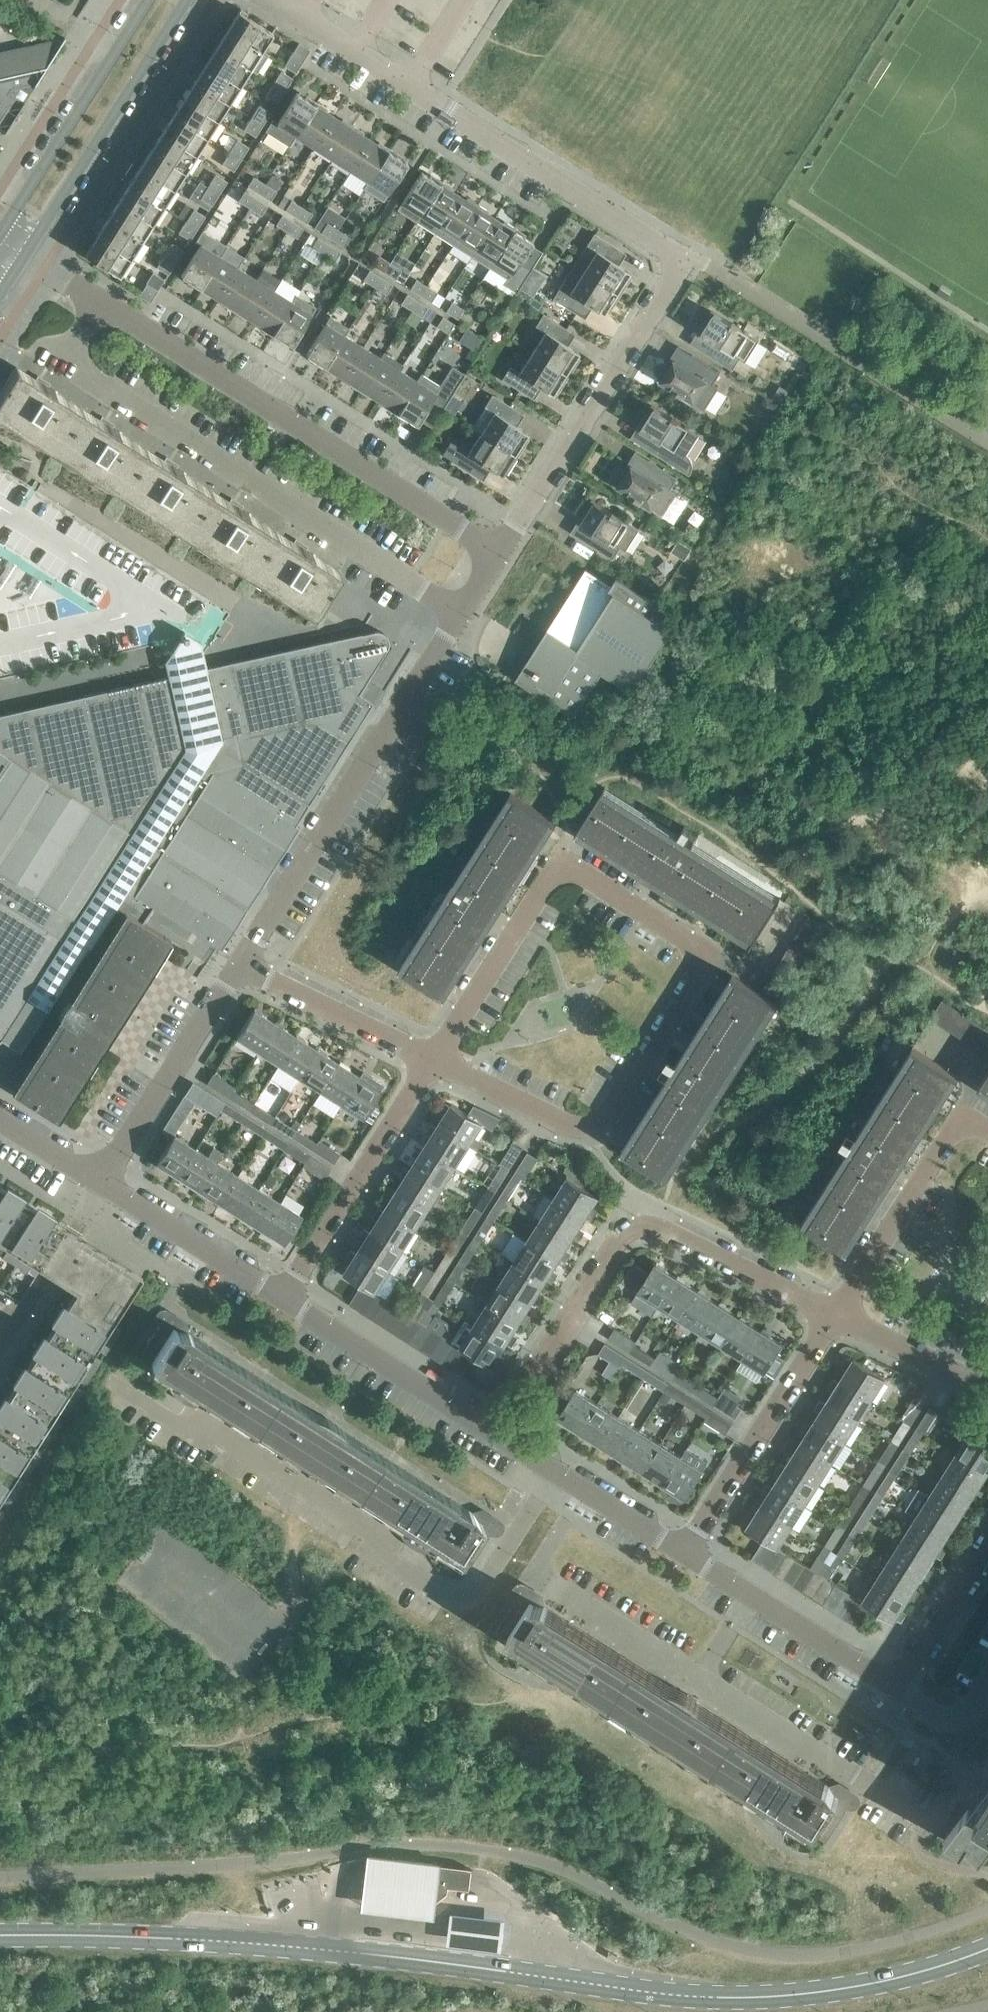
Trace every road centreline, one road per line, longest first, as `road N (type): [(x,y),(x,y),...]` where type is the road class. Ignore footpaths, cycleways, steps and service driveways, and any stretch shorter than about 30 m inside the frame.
road 1 (secondary): [(888,1979),(795,1994),(695,1996),(309,1948),(0,1934)]
road 2 (residential): [(109,1381),(192,1431),(224,1433),(375,1525),(382,1554),(447,1595),(475,1594),(488,1583),(555,1471)]
road 3 (residential): [(433,1059),(573,1125),(597,1122),(611,1110),(700,958),(682,936),(582,874),(562,872),(544,884)]
road 4 (residential): [(460,612),(64,360),(100,300)]
road 5 (residential): [(274,0),(676,258)]
road 6 (residential): [(499,551),(100,300)]
road 7 (residential): [(237,966),(460,612)]
road 8 (residential): [(530,1380),(617,1240),(641,1226),(834,1314)]
road 9 (residential): [(499,551),(674,276),(676,258)]
road 10 (residential): [(555,1471),(283,1298)]
road 11 (secondary): [(25,254),(185,0)]
road 12 (residential): [(283,1298),(433,1059)]
road 13 (residential): [(685,1552),(834,1314)]
road 14 (secondary): [(147,0),(0,232)]
road 15 (residential): [(925,1818),(698,1677)]
road 16 (residential): [(100,1181),(237,966)]
road 17 (residential): [(834,1314),(946,1140),(969,1125)]
road 18 (residential): [(283,1298),(100,1181)]
road 19 (residential): [(433,1059),(237,966)]
road 20 (residential): [(544,884),(433,1059)]
road 21 (residential): [(0,1336),(100,1181)]
road 22 (residential): [(698,1677),(551,1584)]
road 23 (residential): [(987,1539),(894,1686)]
road 24 (residential): [(894,1686),(752,1595)]
road 25 (residential): [(987,1381),(834,1314)]
road 26 (residential): [(685,1552),(555,1471)]
road 27 (residential): [(894,1686),(953,1720),(987,1683)]

